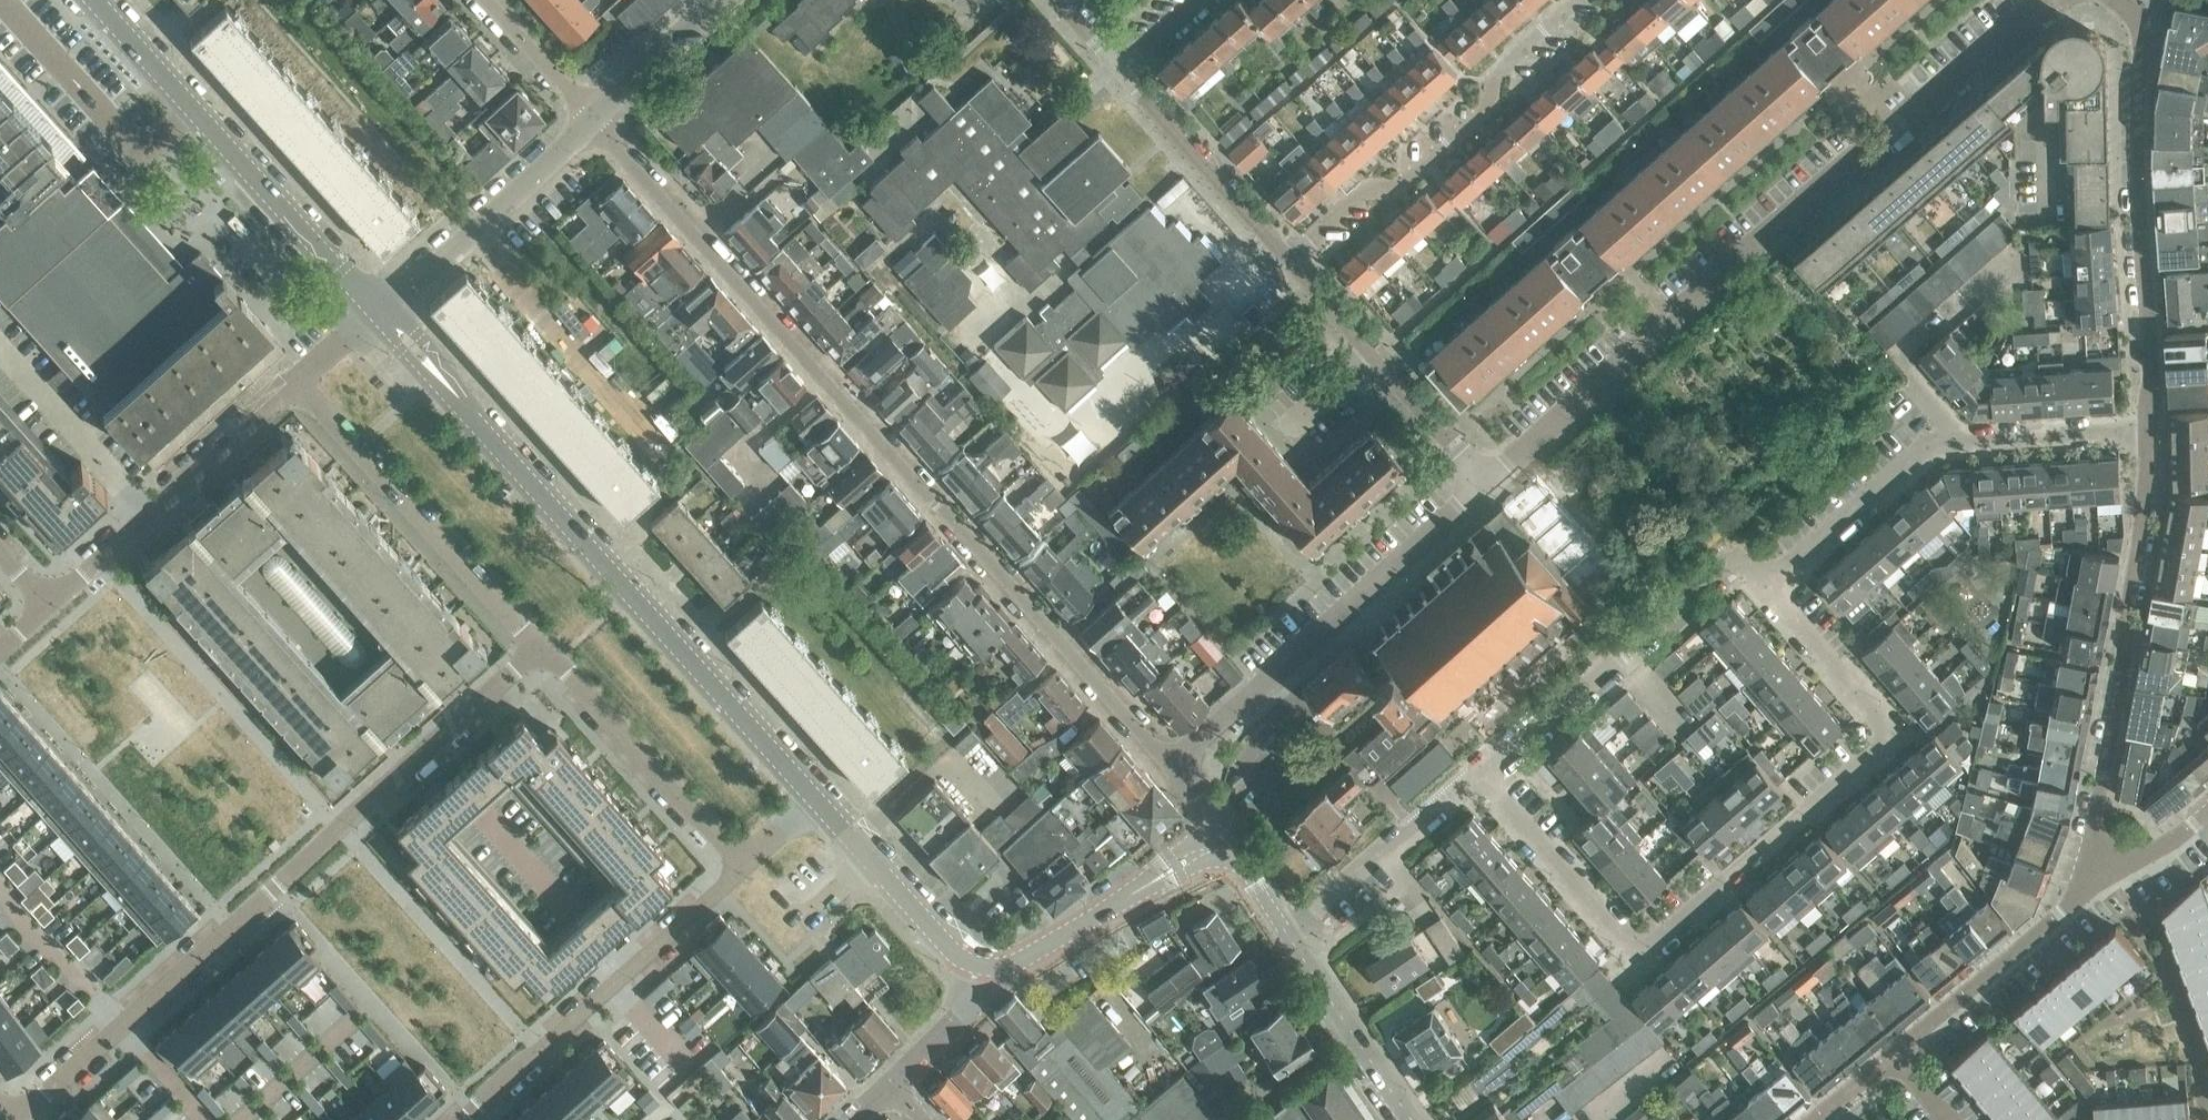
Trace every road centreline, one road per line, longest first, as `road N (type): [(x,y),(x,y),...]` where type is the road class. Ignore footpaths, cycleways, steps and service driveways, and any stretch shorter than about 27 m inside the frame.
road 1 (residential): [(594,117),(1173,765)]
road 2 (residential): [(1767,588),(1892,734),(1634,962),(1478,779)]
road 3 (residential): [(1485,484),(2047,0)]
road 4 (residential): [(13,1119),(540,648)]
road 5 (tertiary): [(815,796),(376,311)]
road 6 (residential): [(2108,875),(2094,836),(2126,666),(2122,620),(2144,513),(2150,430)]
road 7 (residential): [(1767,588),(1919,449),(1962,439),(2150,430)]
road 8 (residential): [(2150,430),(2141,25),(2122,0)]
road 9 (residential): [(1173,765),(1485,484)]
road 10 (tertiary): [(376,311),(95,0)]
road 11 (residential): [(1290,263),(1377,188),(1406,180),(1484,113),(1497,77),(1567,9),(1595,0)]
road 12 (residential): [(1478,779),(1729,558),(1767,588)]
road 13 (residential): [(459,1119),(742,865)]
road 14 (residential): [(293,384),(540,648)]
road 15 (residential): [(50,607),(293,384)]
road 16 (residential): [(540,648),(742,865)]
road 17 (residential): [(1290,263),(1485,484)]
road 18 (residential): [(376,311),(594,117)]
road 19 (residential): [(2108,875),(1897,1057)]
road 20 (tertiary): [(1217,846),(1015,966),(986,970)]
road 21 (residential): [(1122,68),(1290,263)]
road 22 (tertiary): [(986,970),(945,946),(815,796)]
road 23 (residential): [(1288,934),(1478,779)]
road 24 (tertiary): [(1414,1119),(1288,934)]
road 25 (residential): [(594,117),(720,0)]
road 26 (residential): [(594,117),(484,0)]
road 27 (residential): [(986,970),(967,1016),(894,1088)]

